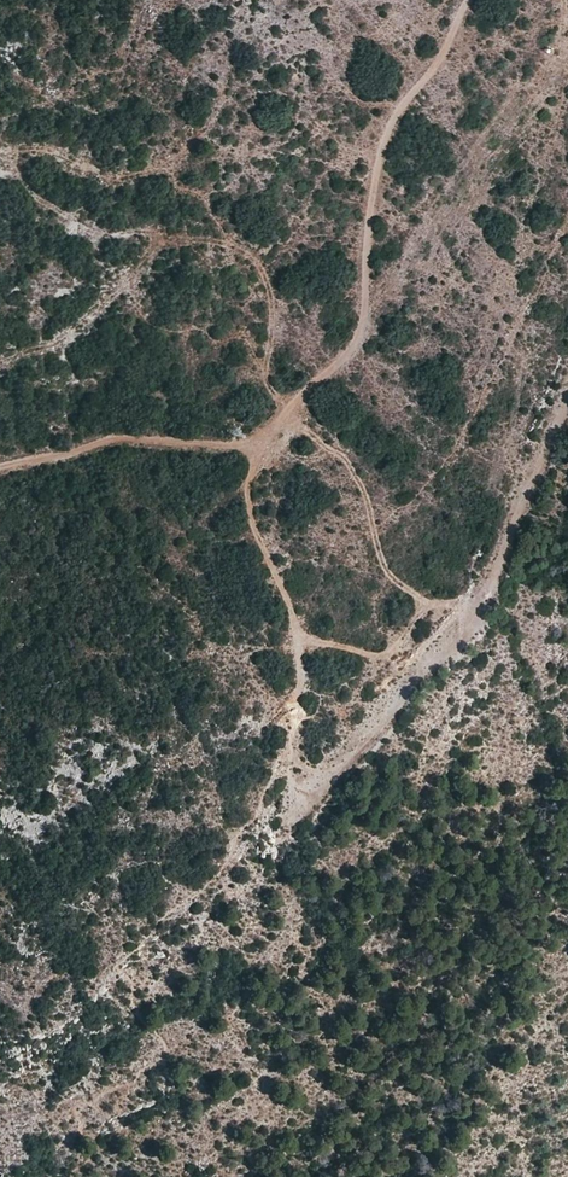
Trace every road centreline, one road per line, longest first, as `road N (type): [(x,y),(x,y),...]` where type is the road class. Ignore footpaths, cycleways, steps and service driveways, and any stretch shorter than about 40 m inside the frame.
road 1 (track): [(0,466),(115,439),(255,449),(246,484),(252,526),(299,637),(297,692),(280,765)]
road 2 (track): [(567,390),(475,616),(319,791),(280,765)]
road 3 (track): [(465,0),(374,164),(356,348),(255,449)]
road 4 (track): [(288,412),(356,473),(385,566),(431,603)]
road 5 (track): [(299,637),(374,656),(431,603)]

